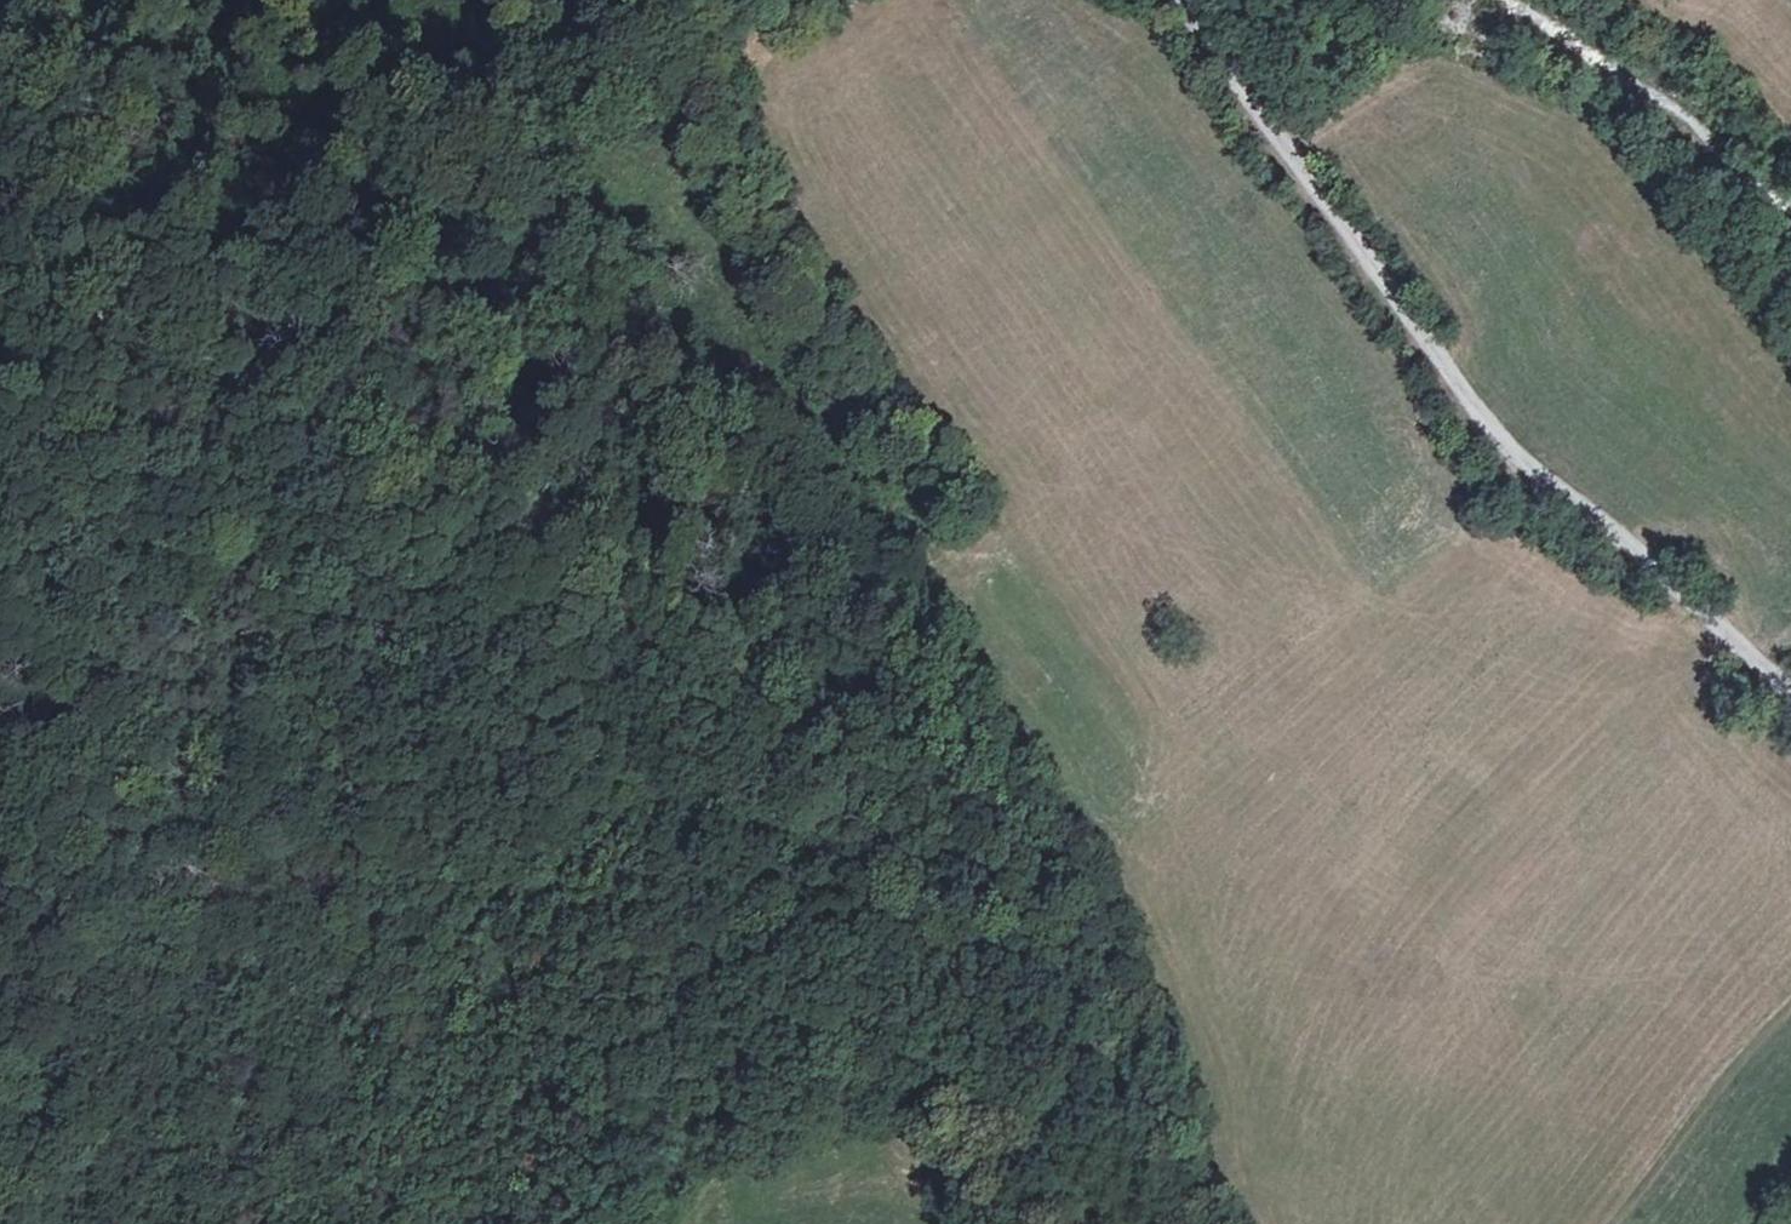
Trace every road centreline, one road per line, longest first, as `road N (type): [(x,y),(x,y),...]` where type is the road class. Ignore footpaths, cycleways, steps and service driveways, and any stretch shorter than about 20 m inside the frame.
road 1 (unclassified): [(1790,691),(1552,489),(1459,394),(1312,195),(1183,0)]

